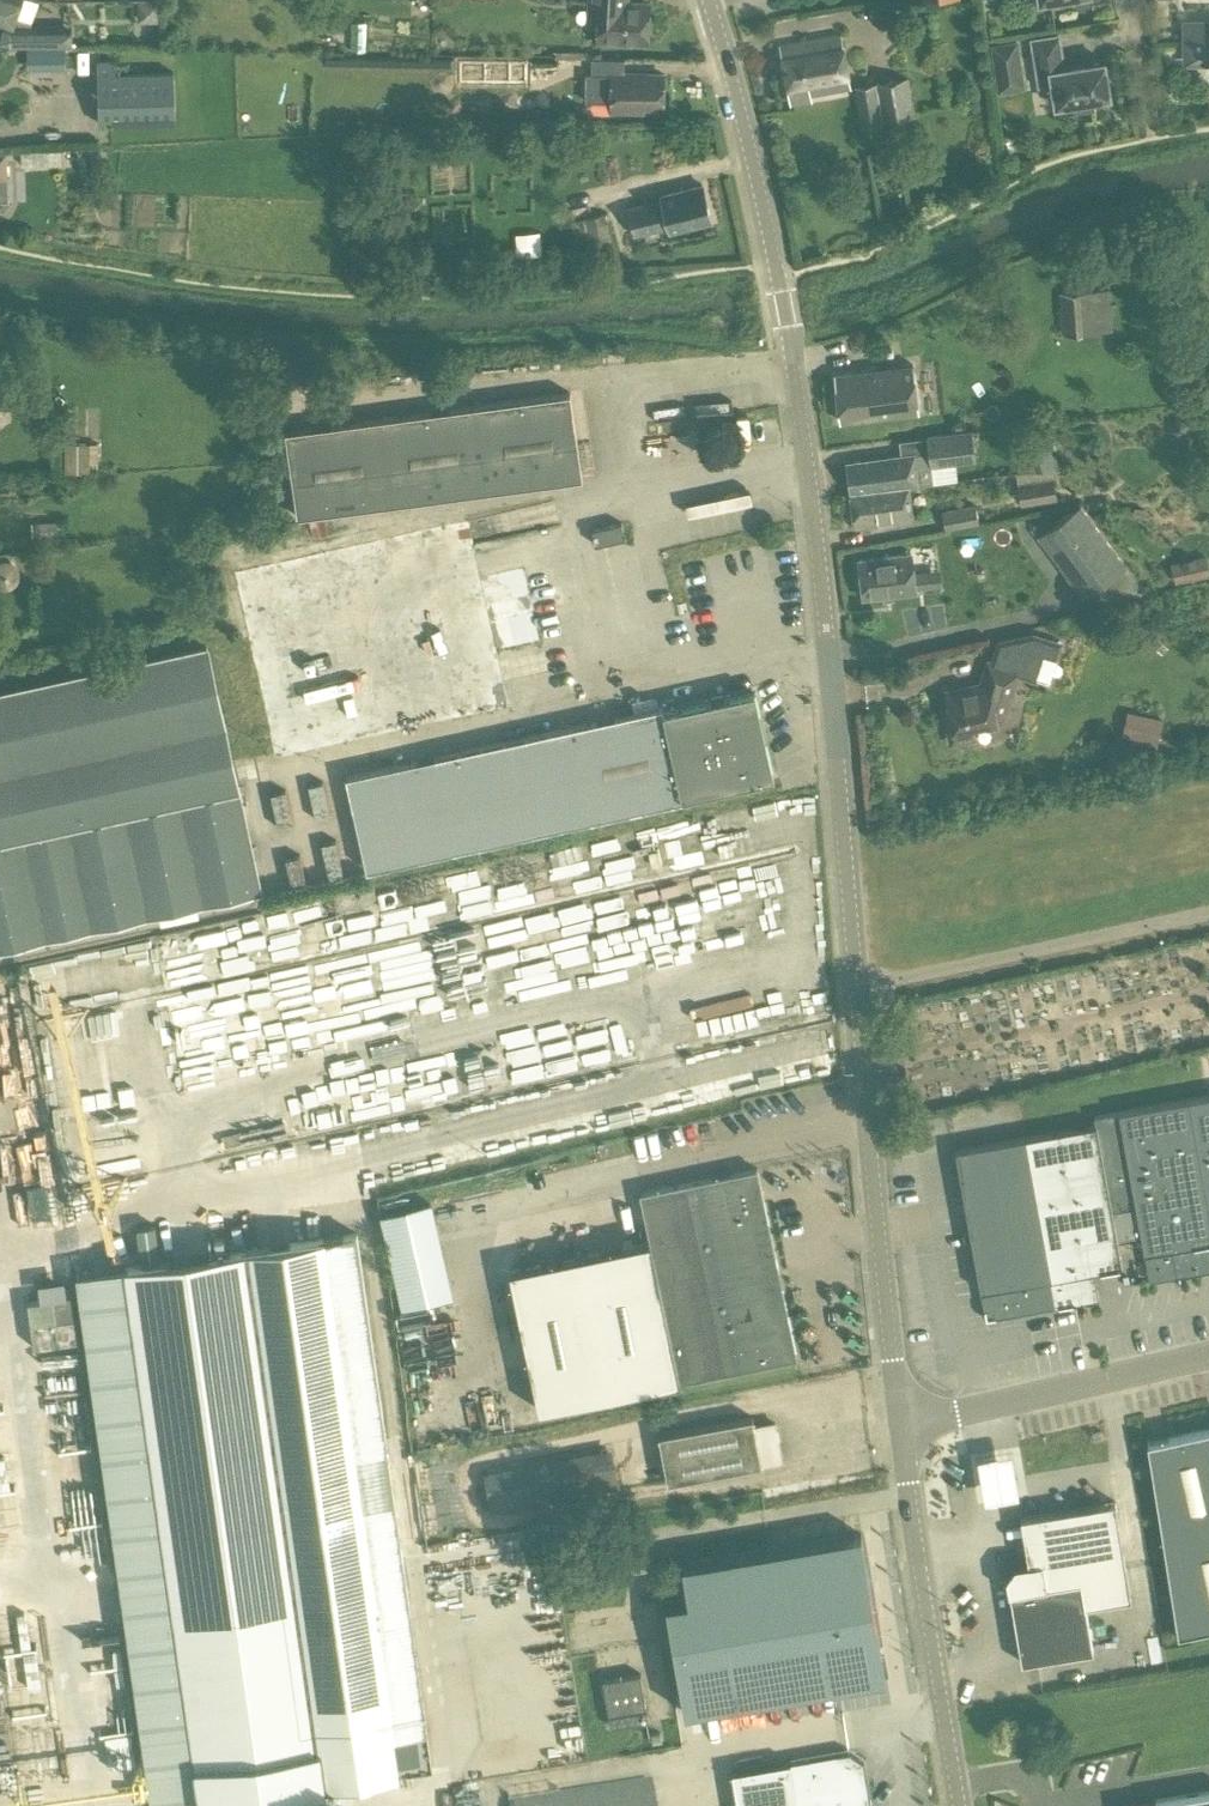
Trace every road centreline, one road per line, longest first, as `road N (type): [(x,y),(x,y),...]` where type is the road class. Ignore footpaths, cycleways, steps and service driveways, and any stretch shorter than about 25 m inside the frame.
road 1 (tertiary): [(901,1427),(808,465),(759,181),(708,0)]
road 2 (tertiary): [(961,1805),(901,1427)]
road 3 (unclassified): [(901,1427),(1208,1357)]

